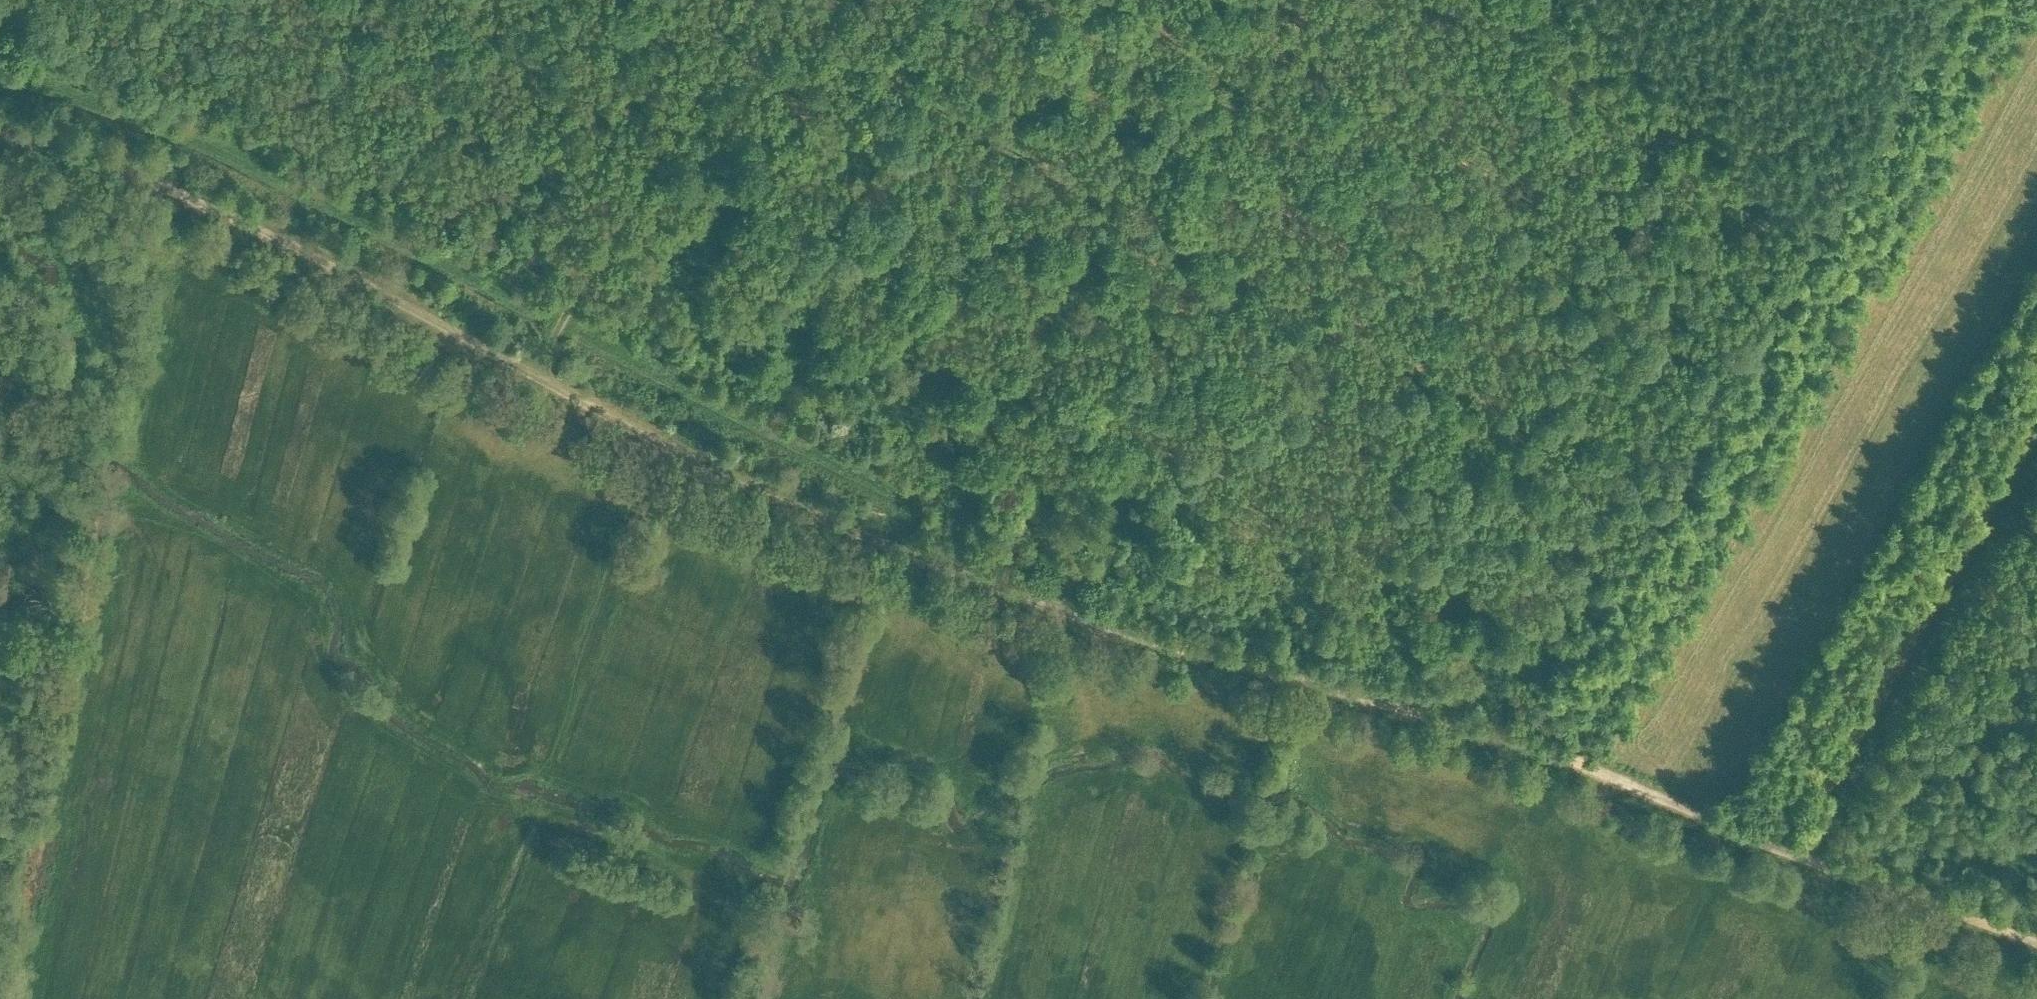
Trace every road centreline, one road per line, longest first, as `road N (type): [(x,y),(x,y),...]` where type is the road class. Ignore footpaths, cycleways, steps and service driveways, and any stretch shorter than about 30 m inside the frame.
road 1 (track): [(531,372),(805,509),(1045,606),(1575,762),(1805,857),(2036,937)]
road 2 (track): [(0,126),(145,175),(531,372)]
road 3 (track): [(749,0),(531,372)]

